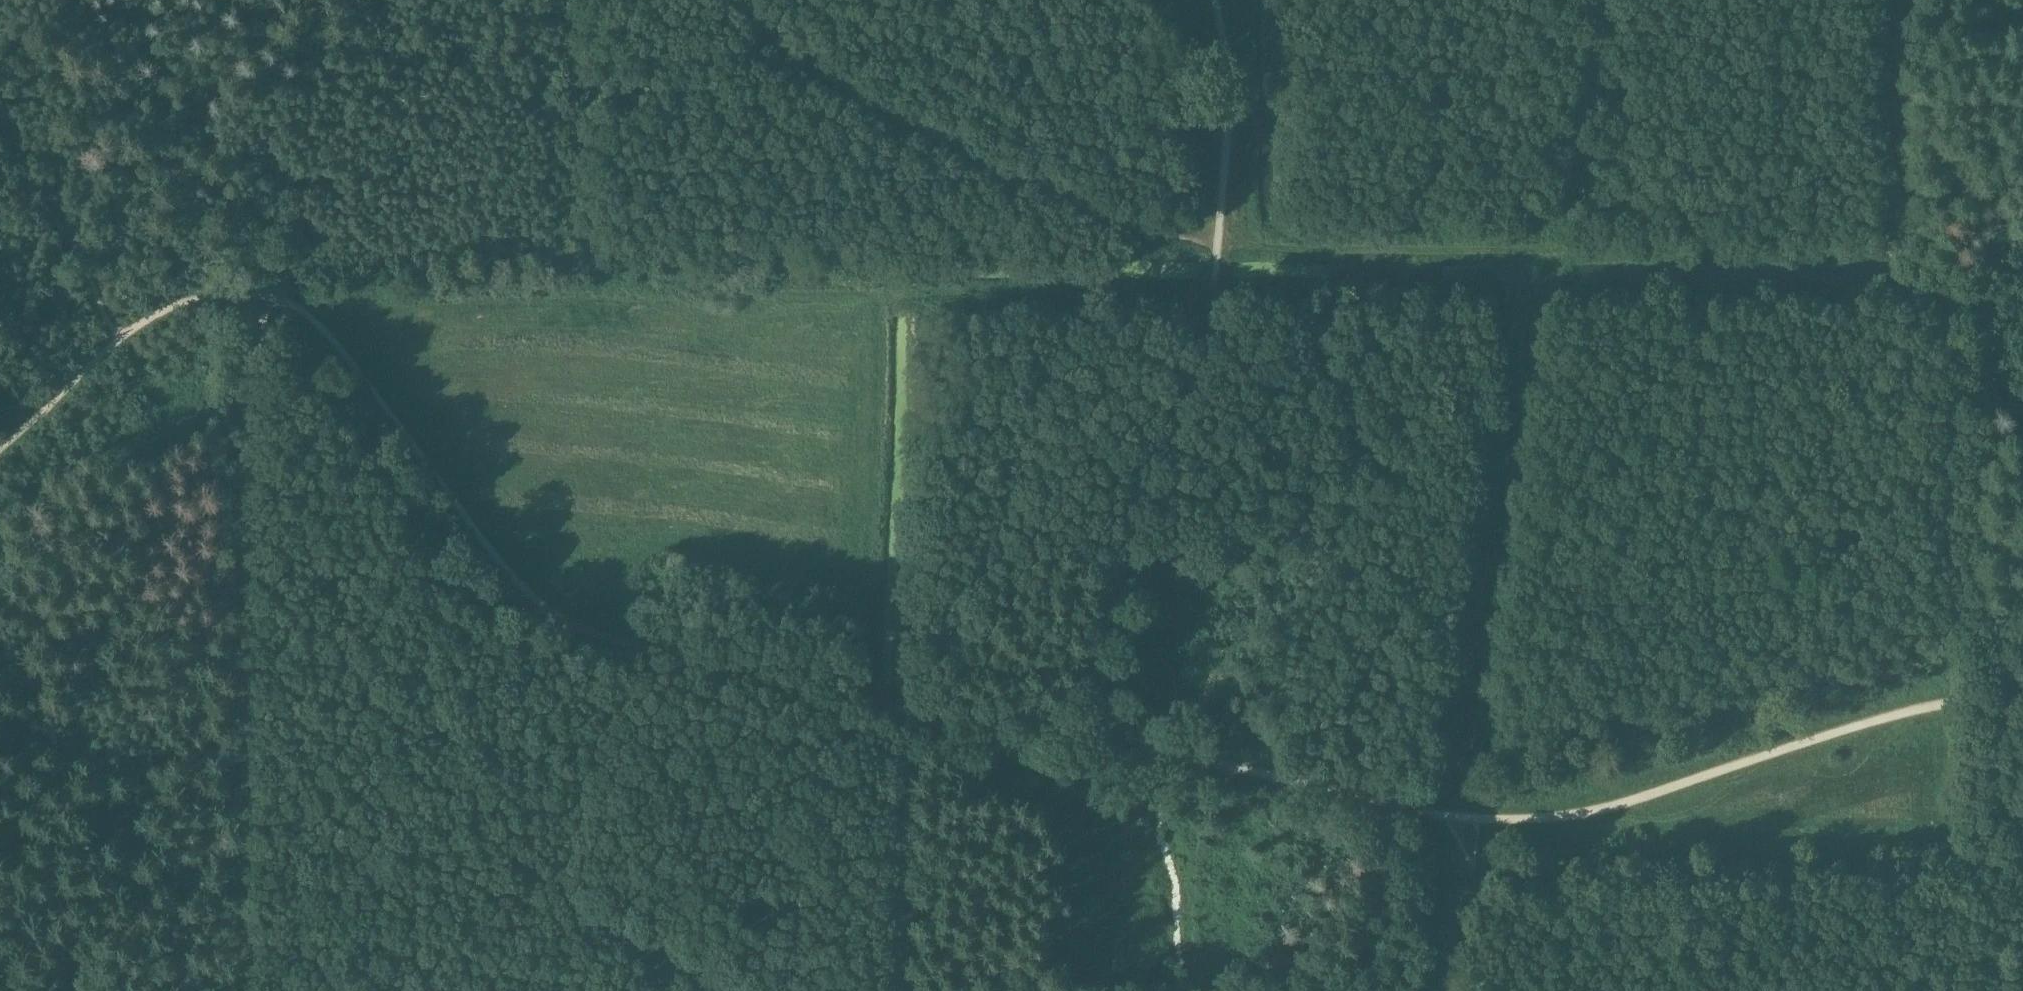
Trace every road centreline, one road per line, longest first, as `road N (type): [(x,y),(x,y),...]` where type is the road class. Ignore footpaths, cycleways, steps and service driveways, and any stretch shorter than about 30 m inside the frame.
road 1 (track): [(1215,0),(1230,100),(1214,287),(1130,499),(1111,573),(1089,731),(1436,813),(1543,817),(1652,793),(1879,718),(2022,688)]

